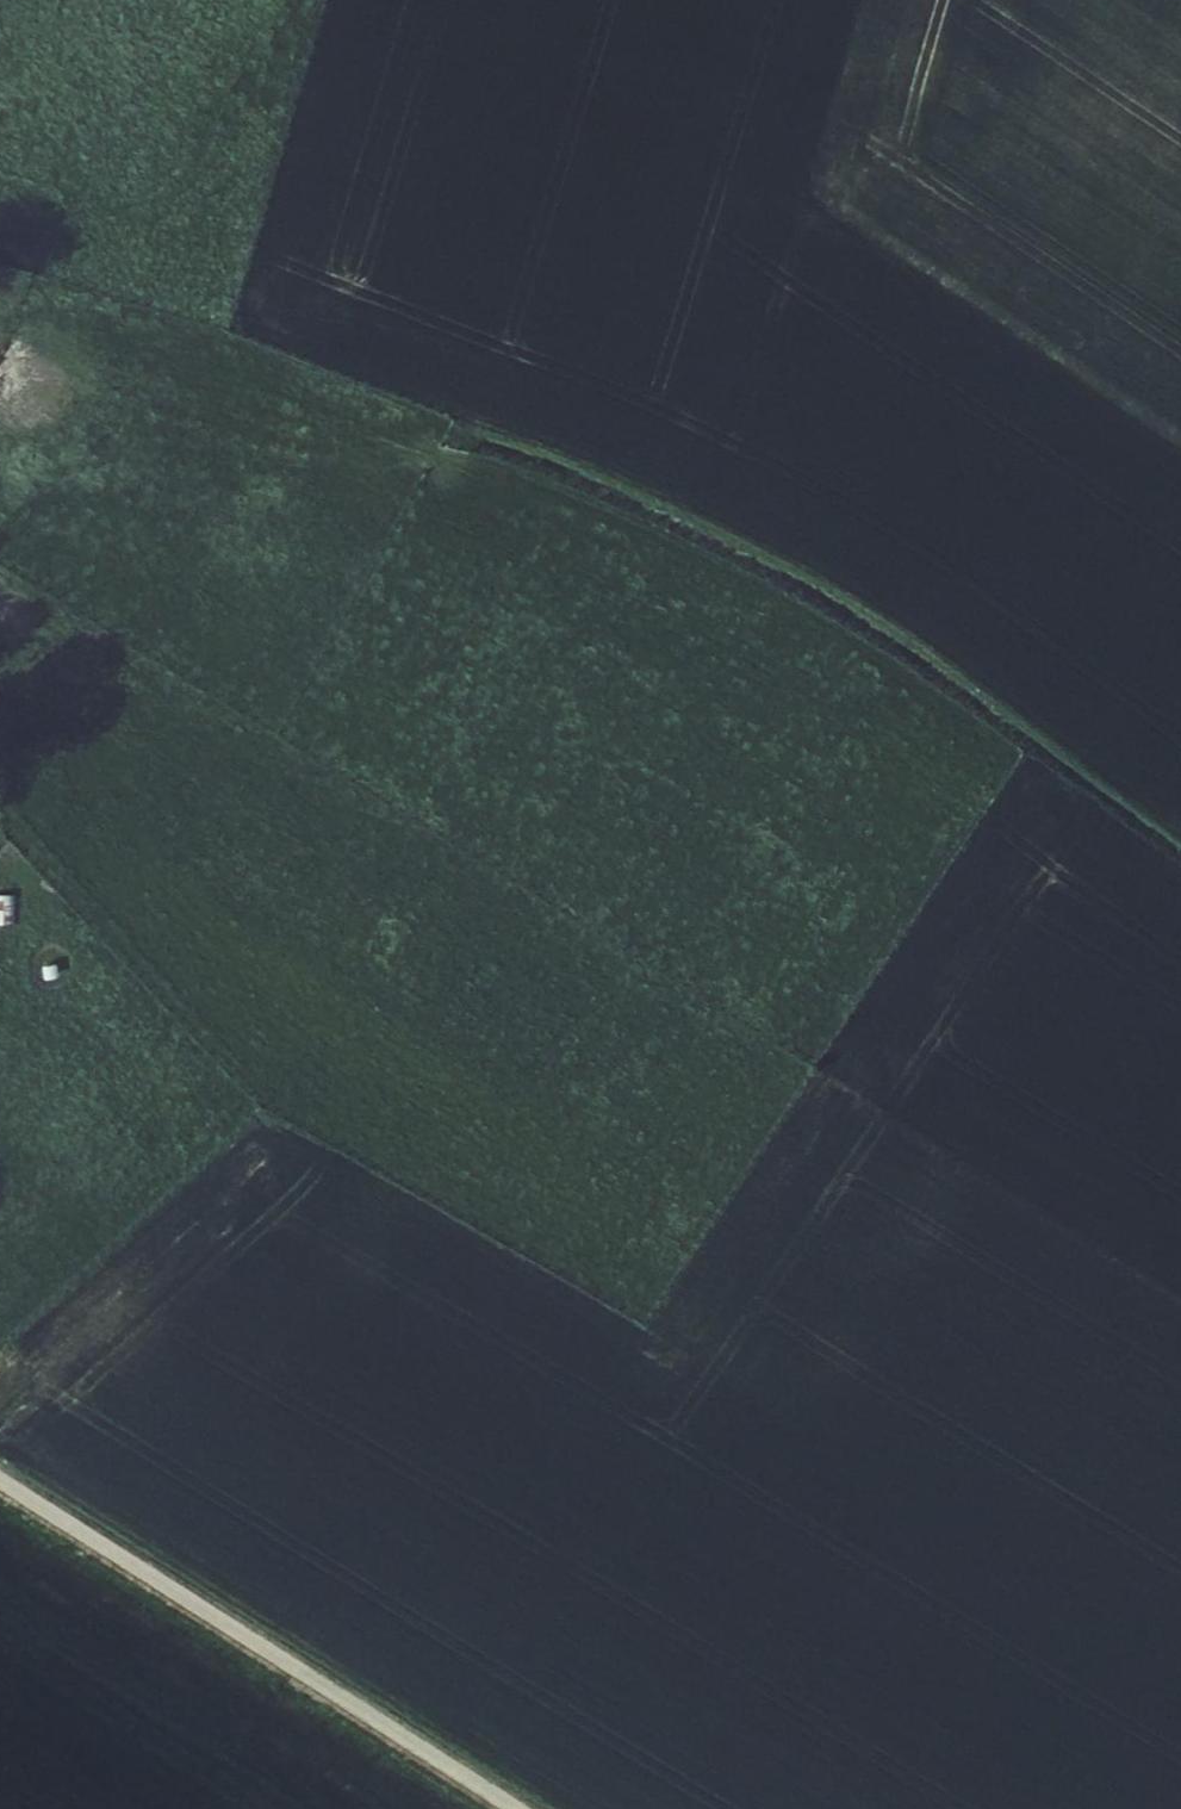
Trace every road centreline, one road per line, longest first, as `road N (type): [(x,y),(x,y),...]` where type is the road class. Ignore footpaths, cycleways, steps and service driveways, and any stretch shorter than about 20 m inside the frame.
road 1 (unclassified): [(0,1481),(516,1808)]

